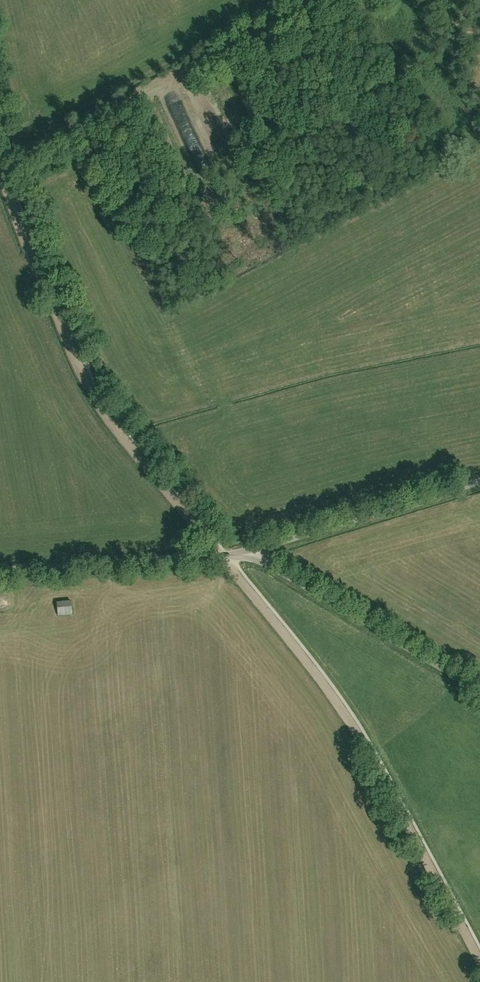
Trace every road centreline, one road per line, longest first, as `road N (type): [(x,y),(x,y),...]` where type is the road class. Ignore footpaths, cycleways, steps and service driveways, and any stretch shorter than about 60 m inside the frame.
road 1 (track): [(1,165),(92,395),(342,709),(479,959)]
road 2 (track): [(1,165),(324,0)]
road 3 (unclassified): [(479,690),(253,550)]
road 4 (unclassified): [(0,571),(253,550)]
road 5 (unclassified): [(253,550),(479,481)]

